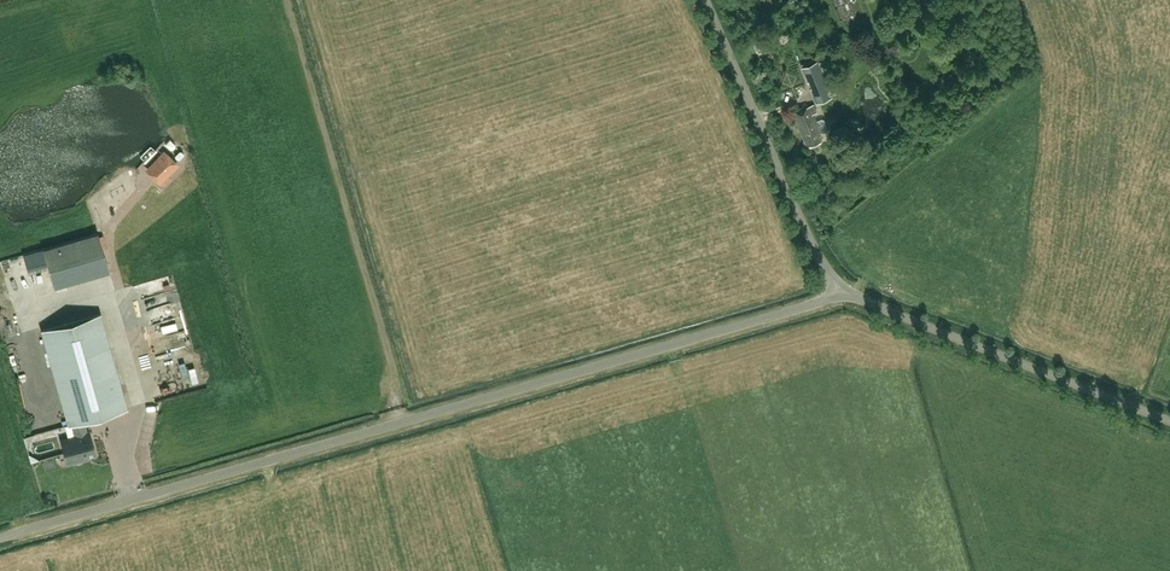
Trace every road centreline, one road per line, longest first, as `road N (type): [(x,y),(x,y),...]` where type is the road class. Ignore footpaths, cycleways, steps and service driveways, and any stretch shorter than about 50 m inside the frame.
road 1 (unclassified): [(0,539),(821,302),(841,288)]
road 2 (unclassified): [(1169,421),(841,288)]
road 3 (unclassified): [(841,288),(816,249),(707,0)]

